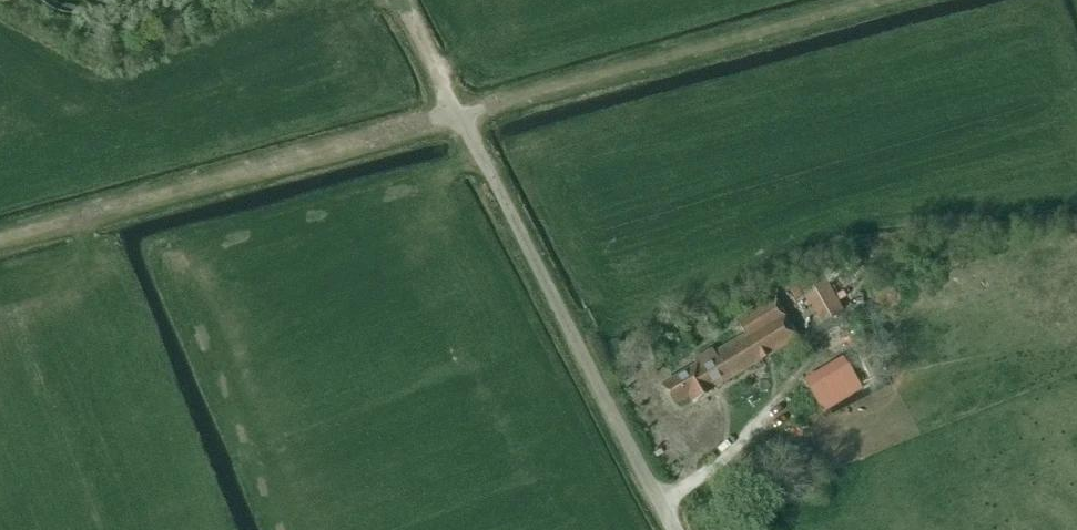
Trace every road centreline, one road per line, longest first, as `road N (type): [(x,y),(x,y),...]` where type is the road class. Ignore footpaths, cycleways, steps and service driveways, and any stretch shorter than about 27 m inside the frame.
road 1 (track): [(458,115),(0,240)]
road 2 (unclassified): [(676,529),(458,115)]
road 3 (track): [(880,0),(458,115)]
road 4 (track): [(458,115),(398,0)]

